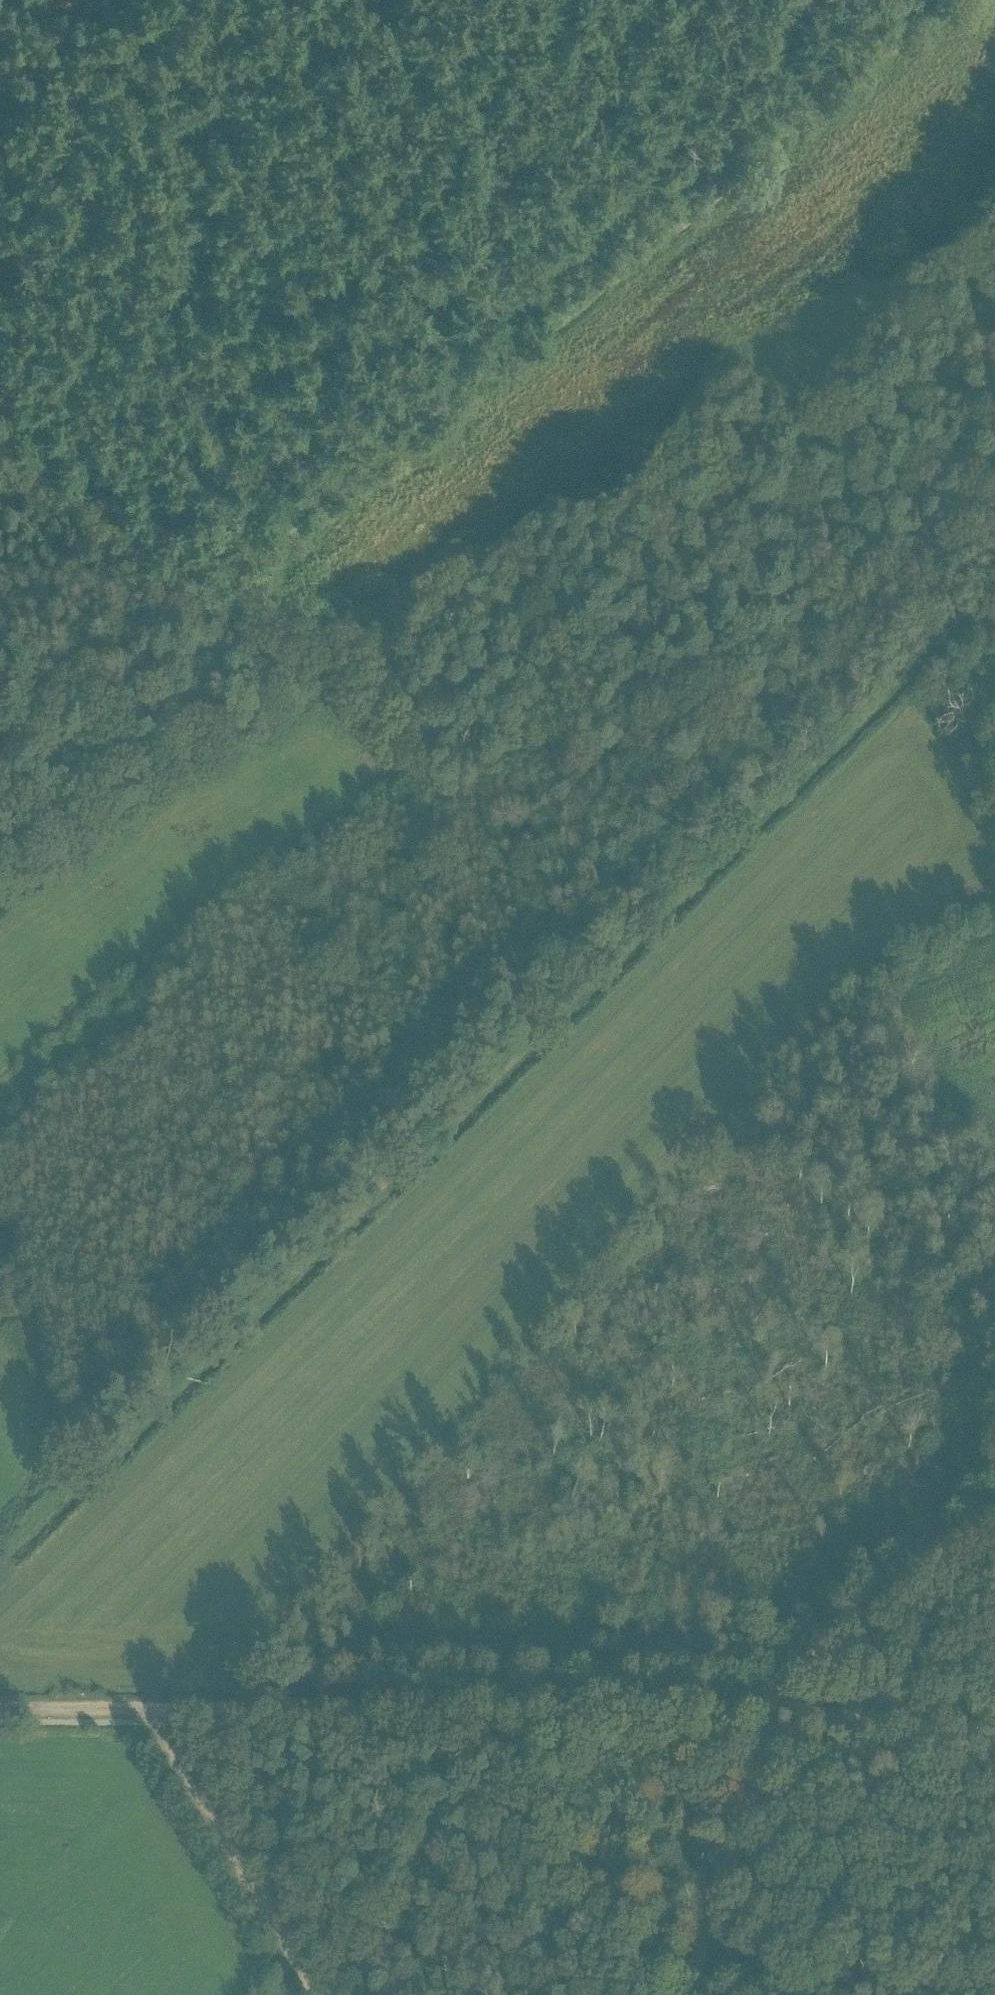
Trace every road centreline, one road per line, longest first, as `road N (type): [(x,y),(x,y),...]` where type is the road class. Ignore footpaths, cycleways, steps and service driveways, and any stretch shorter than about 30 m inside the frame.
road 1 (track): [(752,1715),(141,1710)]
road 2 (track): [(317,1994),(141,1710)]
road 3 (track): [(752,1715),(994,1536)]
road 4 (track): [(752,1715),(667,1994)]
road 5 (track): [(752,1715),(994,1733)]
road 6 (track): [(0,1710),(141,1710)]

